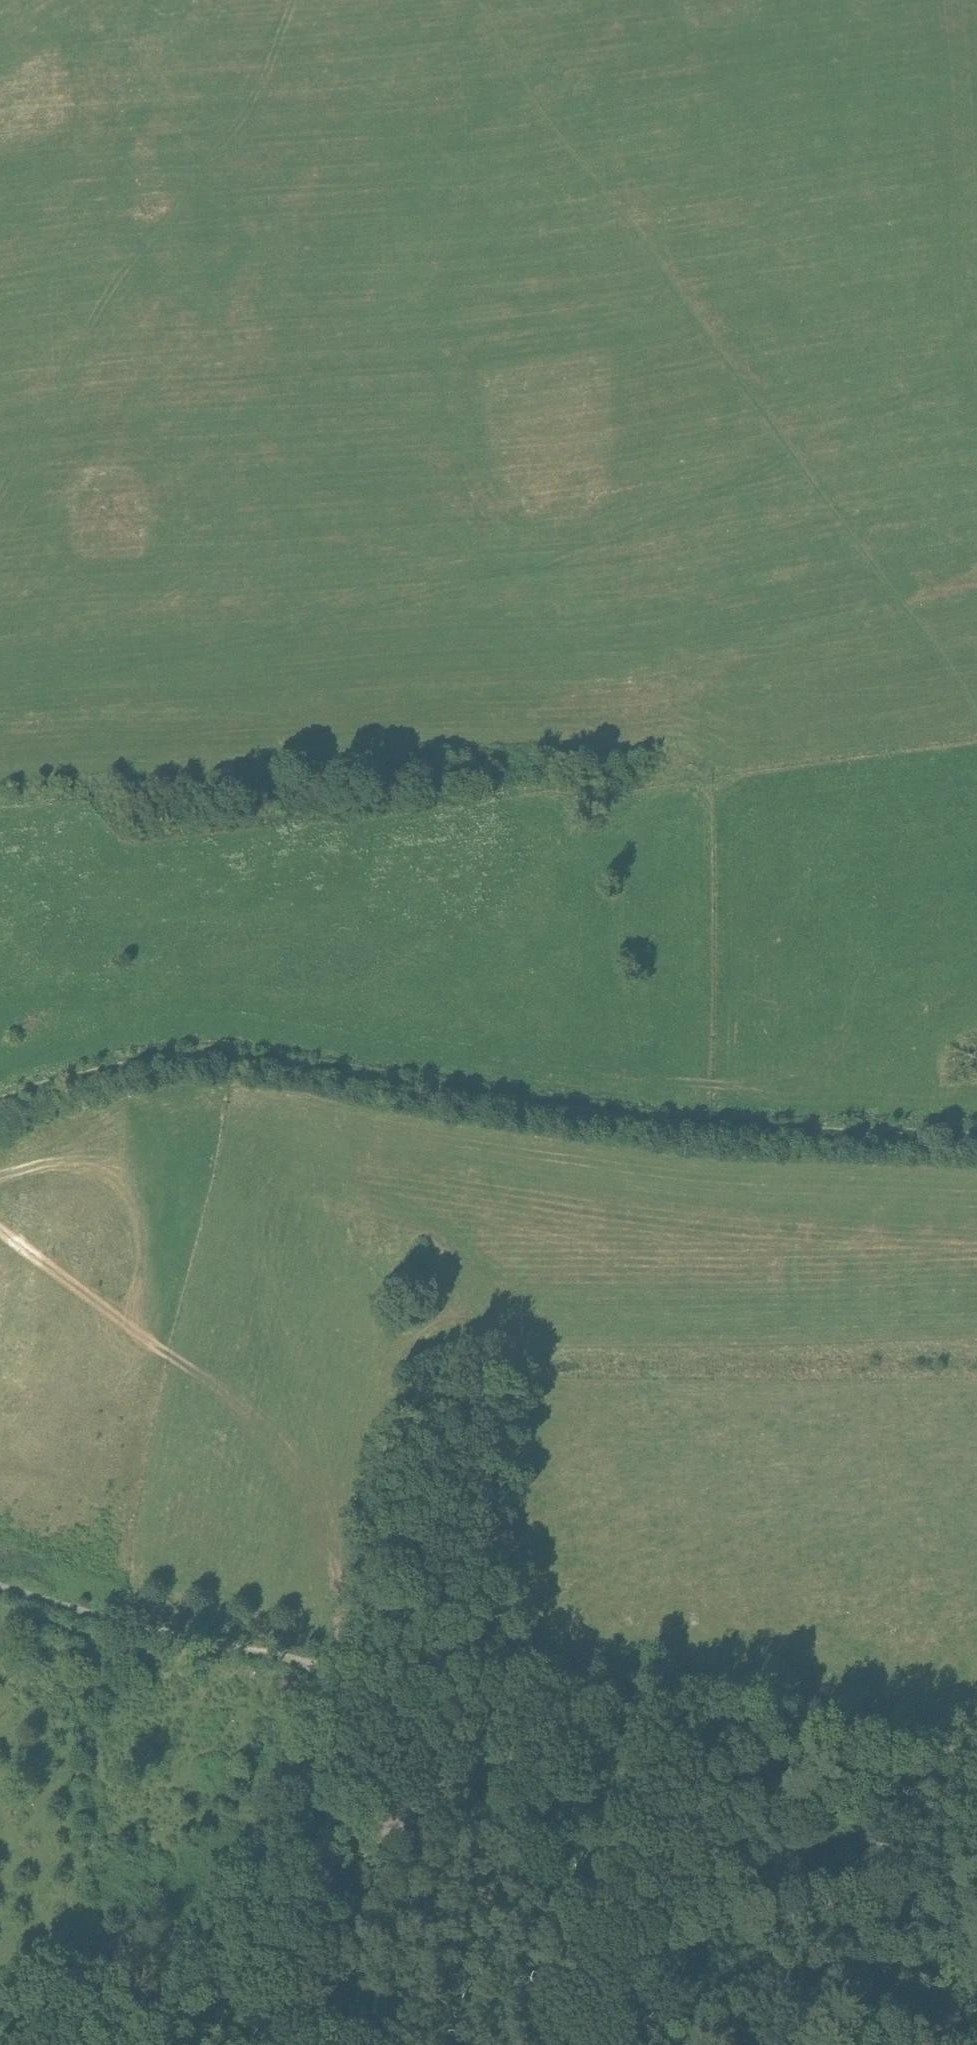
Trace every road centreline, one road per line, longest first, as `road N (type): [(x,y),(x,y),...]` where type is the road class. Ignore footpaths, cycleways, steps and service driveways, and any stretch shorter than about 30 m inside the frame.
road 1 (unclassified): [(0,1581),(326,1670),(334,1693),(333,1809),(355,1833),(577,1739),(698,1721),(798,1725),(976,1769)]

